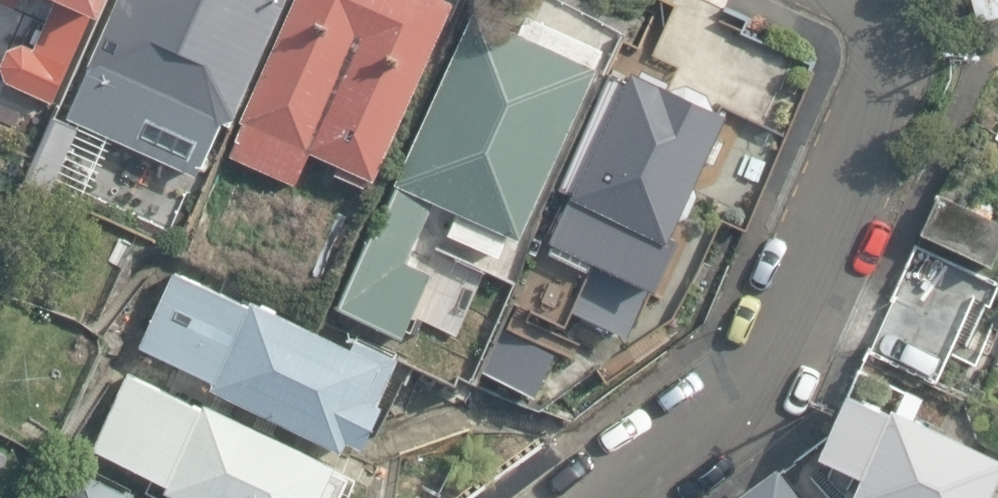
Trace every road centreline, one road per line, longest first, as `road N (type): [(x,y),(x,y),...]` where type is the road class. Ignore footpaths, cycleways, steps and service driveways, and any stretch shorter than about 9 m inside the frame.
road 1 (residential): [(866,0),(883,13),(892,40),(877,126),(786,325),(671,454),(604,497)]

